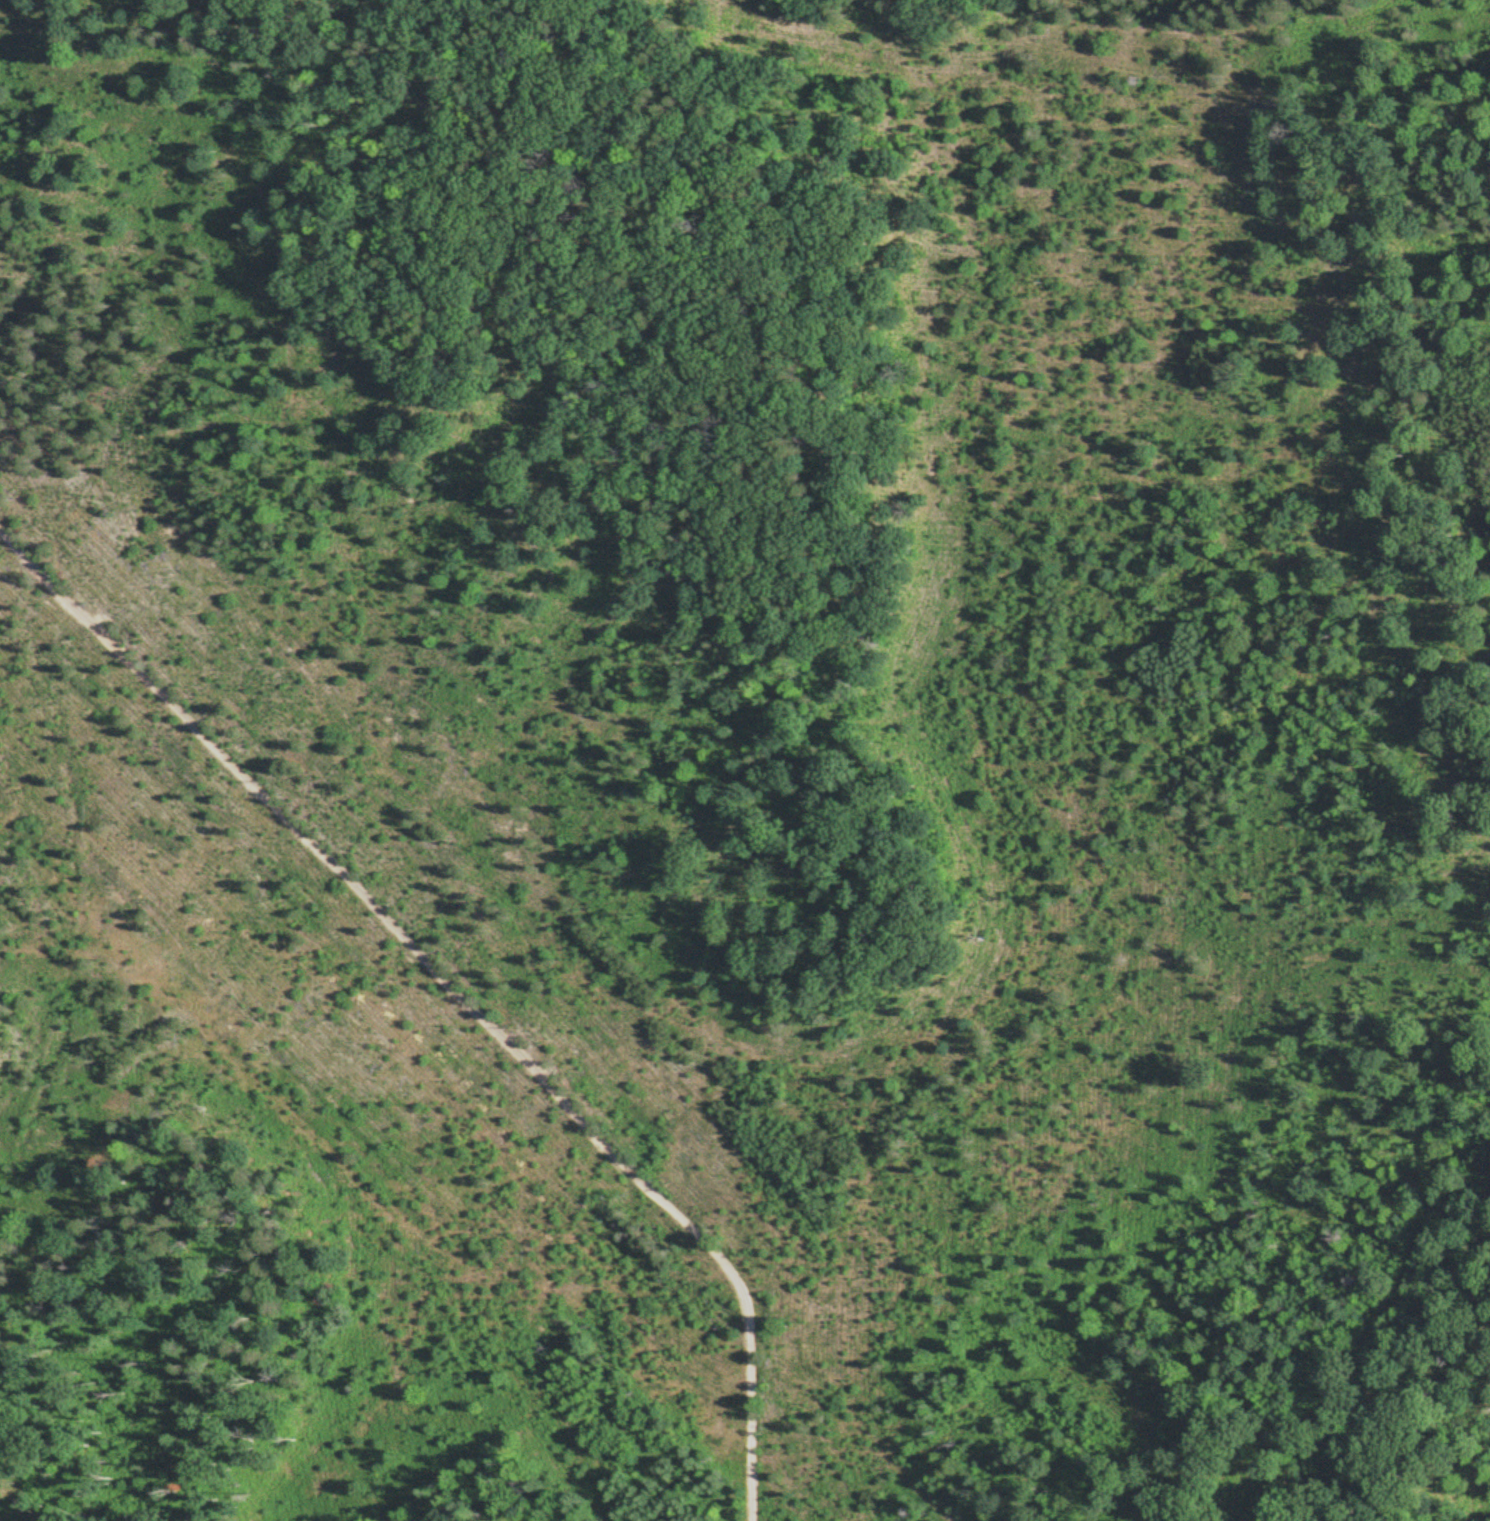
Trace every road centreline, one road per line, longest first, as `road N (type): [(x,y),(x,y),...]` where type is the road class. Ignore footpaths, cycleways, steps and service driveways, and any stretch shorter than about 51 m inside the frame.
road 1 (residential): [(759,1520),(752,1314),(740,1267),(0,520)]

